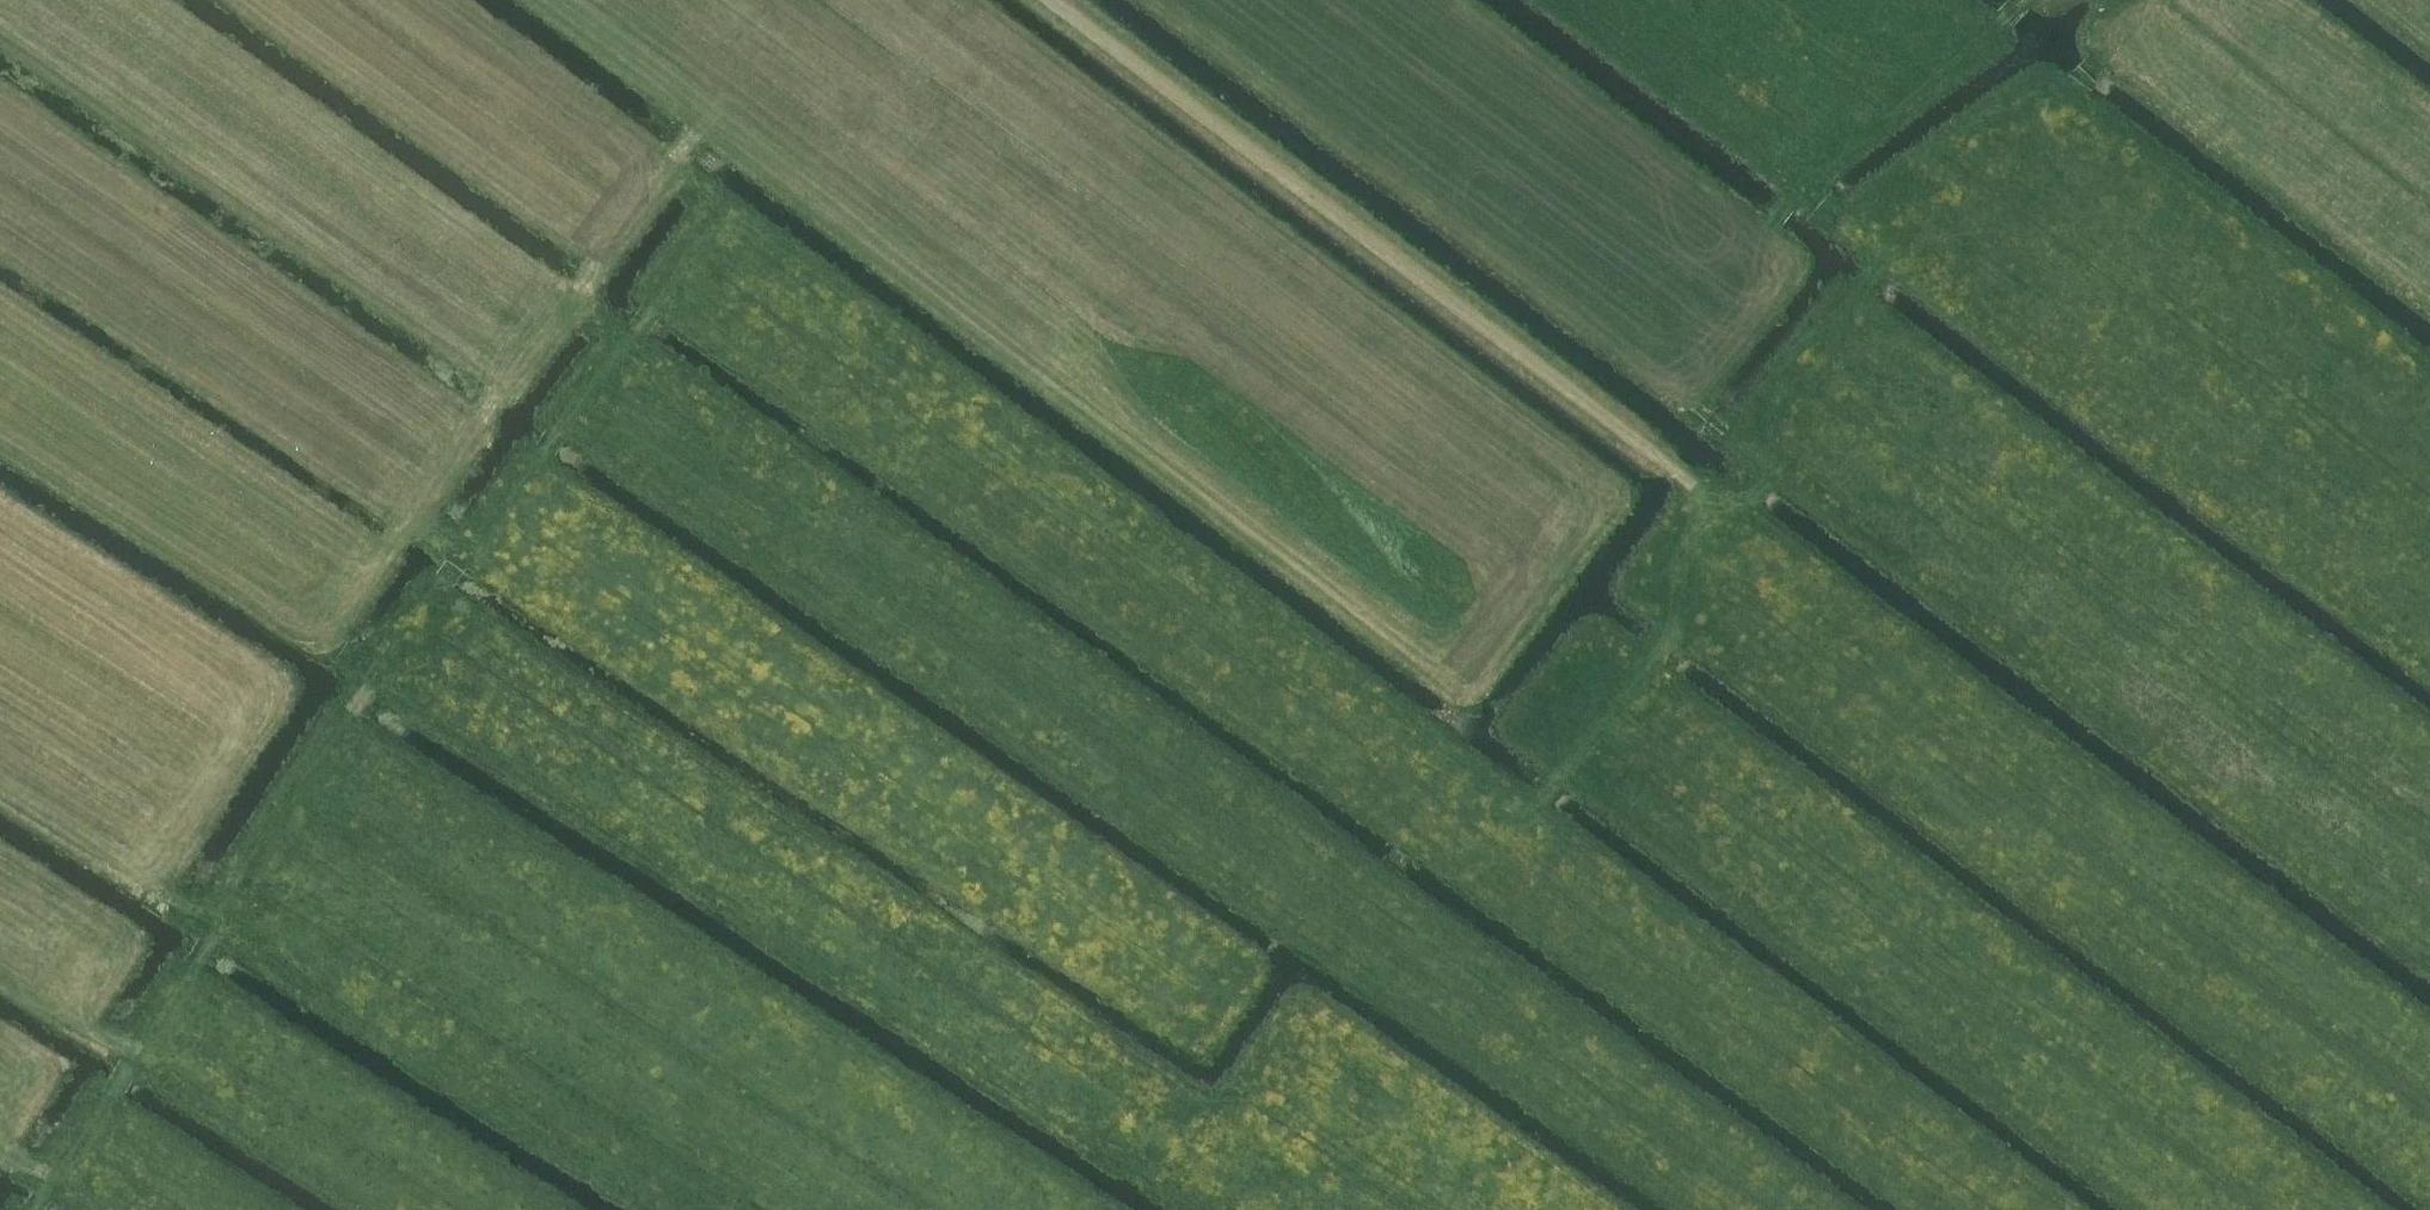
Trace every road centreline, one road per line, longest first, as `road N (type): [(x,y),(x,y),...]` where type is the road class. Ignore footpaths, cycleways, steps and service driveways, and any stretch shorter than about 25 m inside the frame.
road 1 (track): [(1695,491),(1052,0)]

